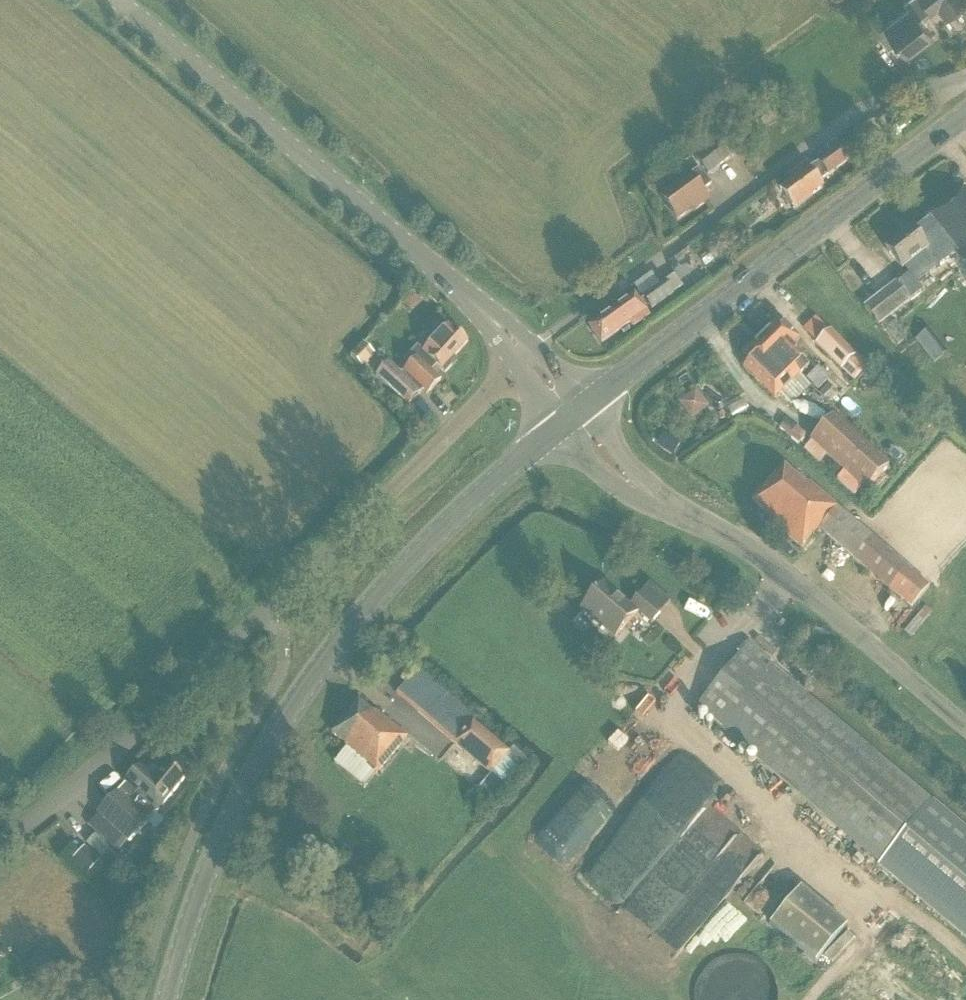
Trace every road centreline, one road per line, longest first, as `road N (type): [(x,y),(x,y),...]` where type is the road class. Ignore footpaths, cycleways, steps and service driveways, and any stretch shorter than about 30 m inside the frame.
road 1 (secondary): [(168,999),(216,852),(291,710),(402,569),(559,425)]
road 2 (unclassified): [(0,843),(195,681),(515,364)]
road 3 (tertiary): [(490,317),(118,0)]
road 4 (secondary): [(586,405),(965,115)]
road 5 (residential): [(535,347),(856,113)]
road 6 (tertiary): [(965,727),(787,575),(649,496)]

